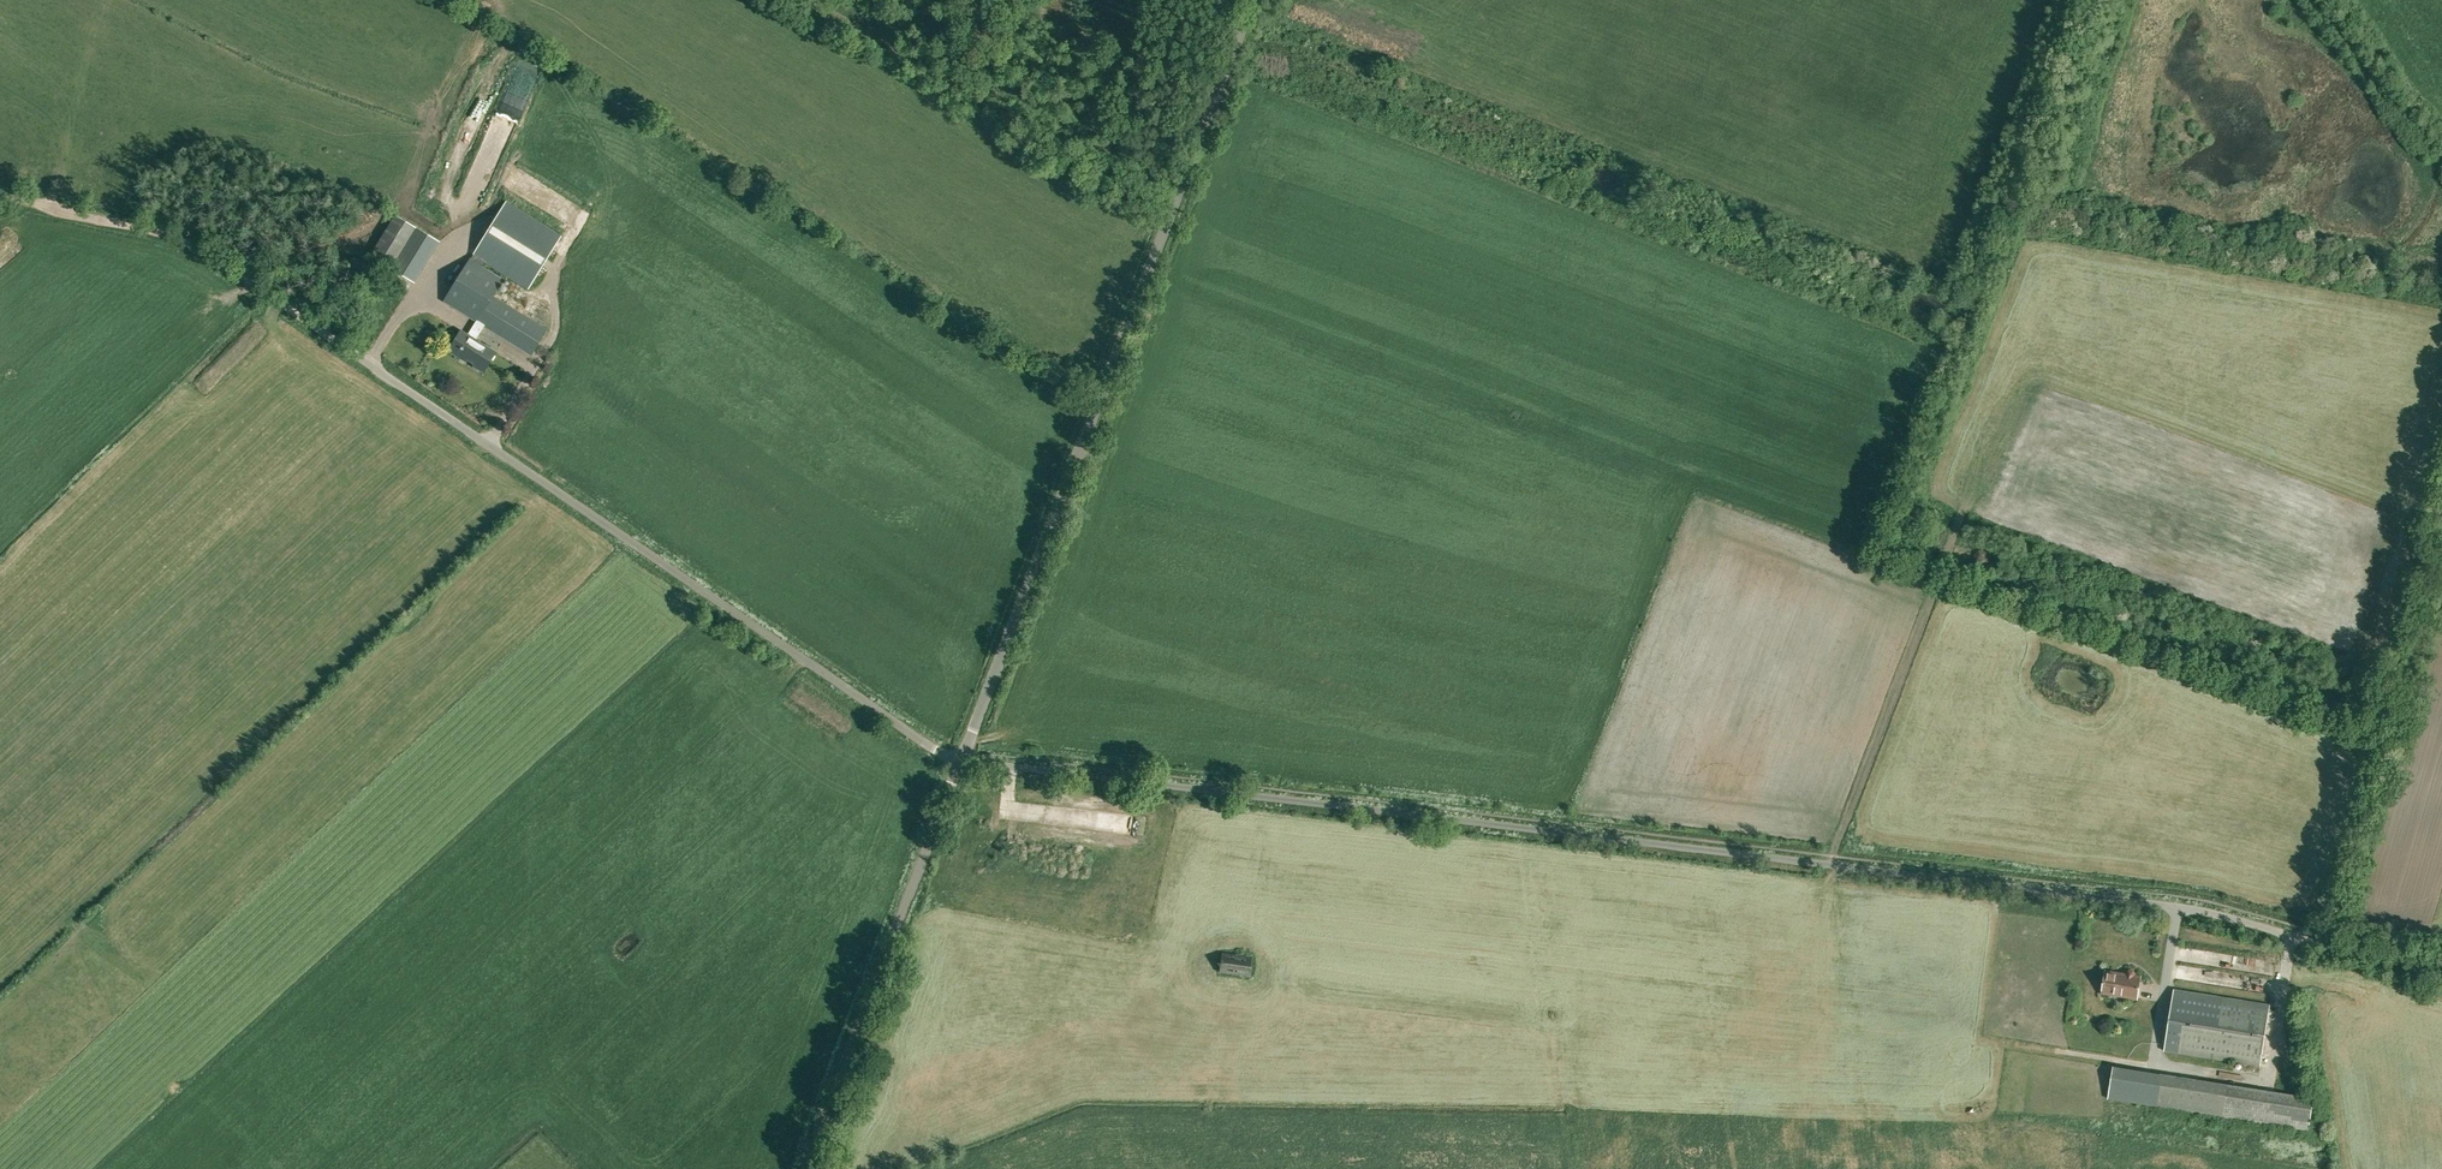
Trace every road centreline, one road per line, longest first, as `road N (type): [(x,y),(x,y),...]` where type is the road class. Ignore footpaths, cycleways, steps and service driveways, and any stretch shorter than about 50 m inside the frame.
road 1 (unclassified): [(960,761),(194,246),(0,196)]
road 2 (unclassified): [(960,761),(1251,0)]
road 3 (unclassified): [(805,1168),(960,761)]
road 4 (track): [(2441,983),(2322,949)]

